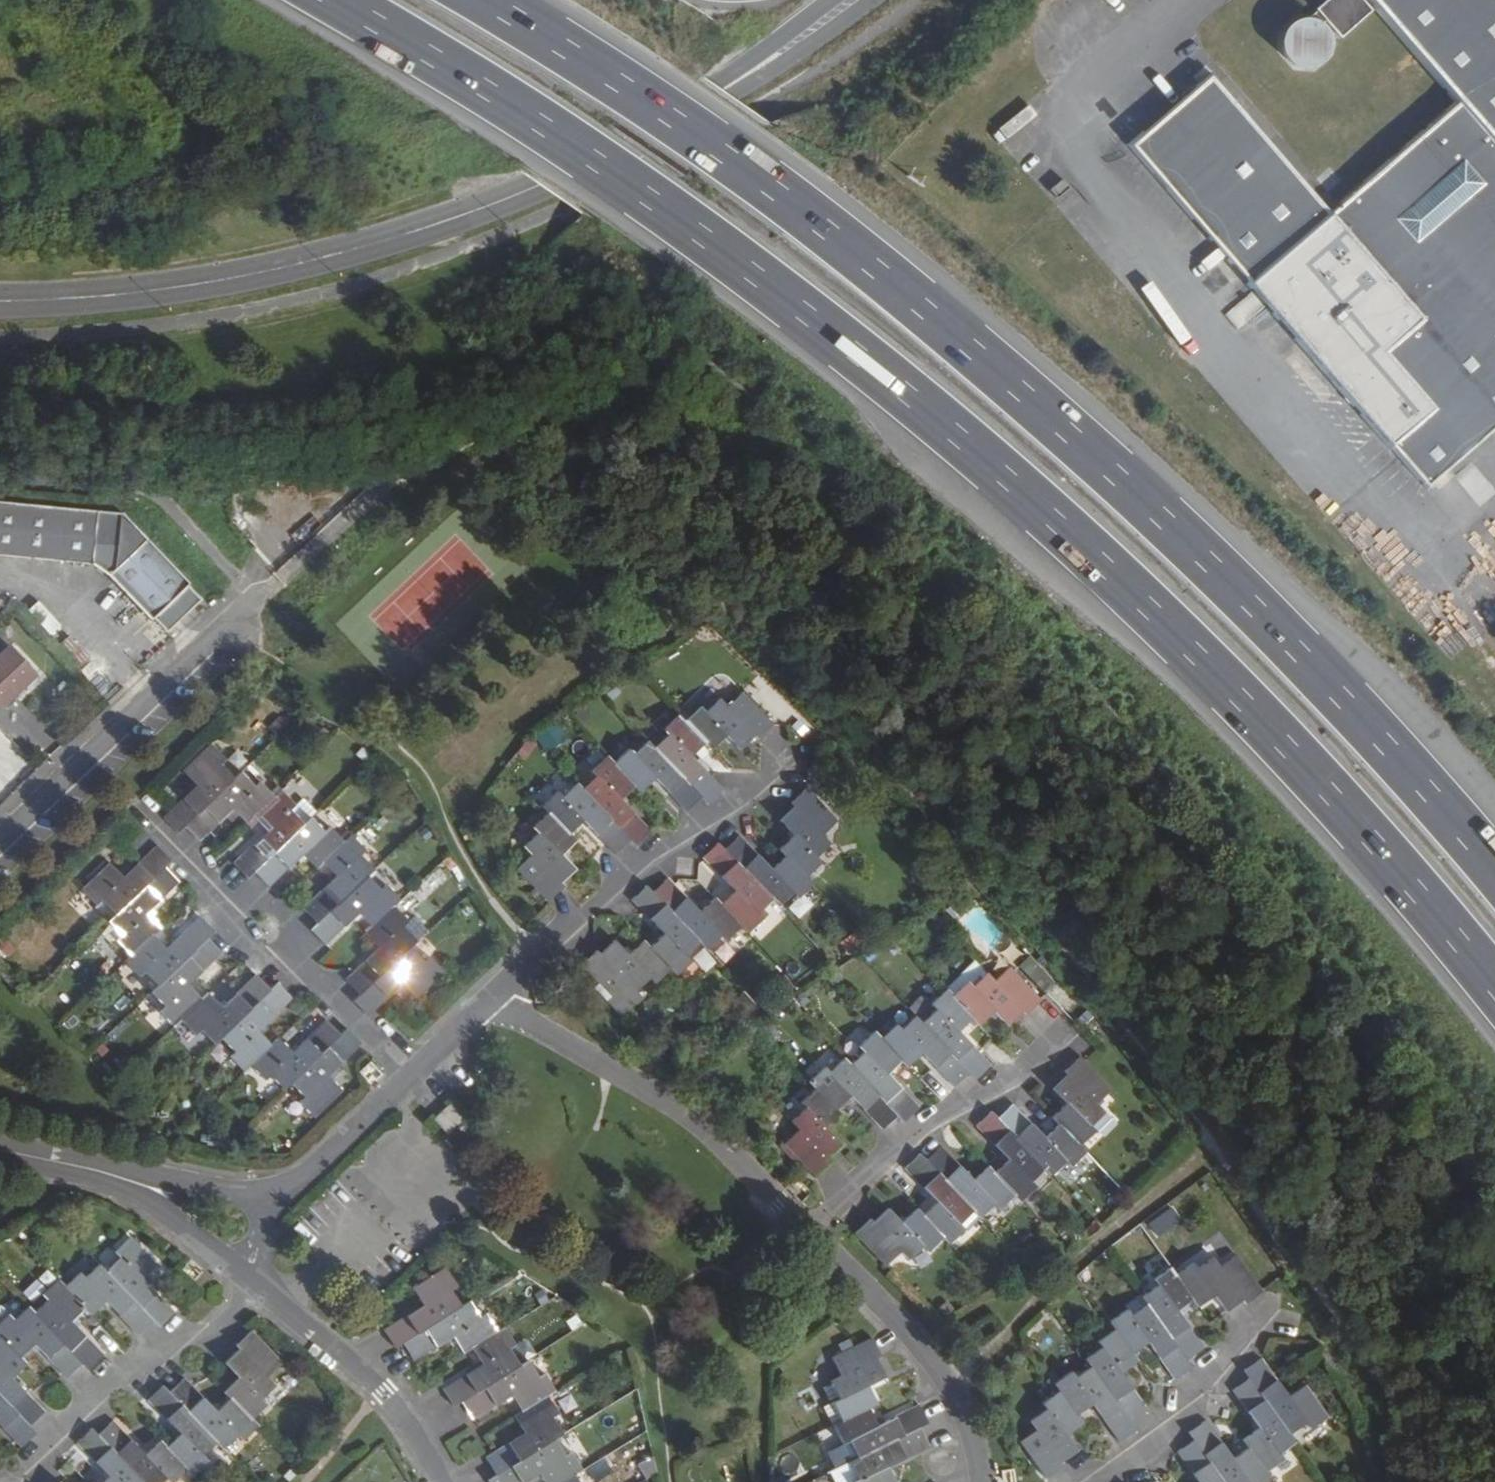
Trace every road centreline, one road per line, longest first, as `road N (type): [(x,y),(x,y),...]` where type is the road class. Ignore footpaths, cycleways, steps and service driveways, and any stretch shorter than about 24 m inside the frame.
road 1 (trunk): [(348,0),(651,194),(812,310),(1009,473),(1209,655),(1494,979)]
road 2 (trunk): [(1494,871),(1253,604),(928,311),(743,165),(486,0)]
road 3 (secondary): [(0,301),(133,294),(255,274),(499,203),(634,147),(850,0)]
road 4 (unclassified): [(491,1001),(549,941),(801,749)]
road 5 (residential): [(809,1230),(672,1105),(491,1001)]
road 6 (residential): [(153,823),(411,1076)]
road 7 (residential): [(0,841),(256,594)]
road 8 (unclassified): [(1079,1029),(1017,1077),(931,1119),(809,1230)]
road 9 (residential): [(984,1481),(974,1436),(942,1371),(809,1230)]
road 10 (unclassified): [(26,1481),(49,1441),(109,1384),(160,1349),(199,1337),(254,1283)]
road 11 (residential): [(254,1283),(383,1394),(444,1481)]
road 12 (unclassified): [(1281,1310),(1177,1426),(1120,1468),(1072,1481)]
road 13 (residential): [(98,1171),(225,1192),(285,1191)]
road 14 (residential): [(98,1171),(245,1276)]
road 15 (residential): [(411,1076),(285,1191)]

